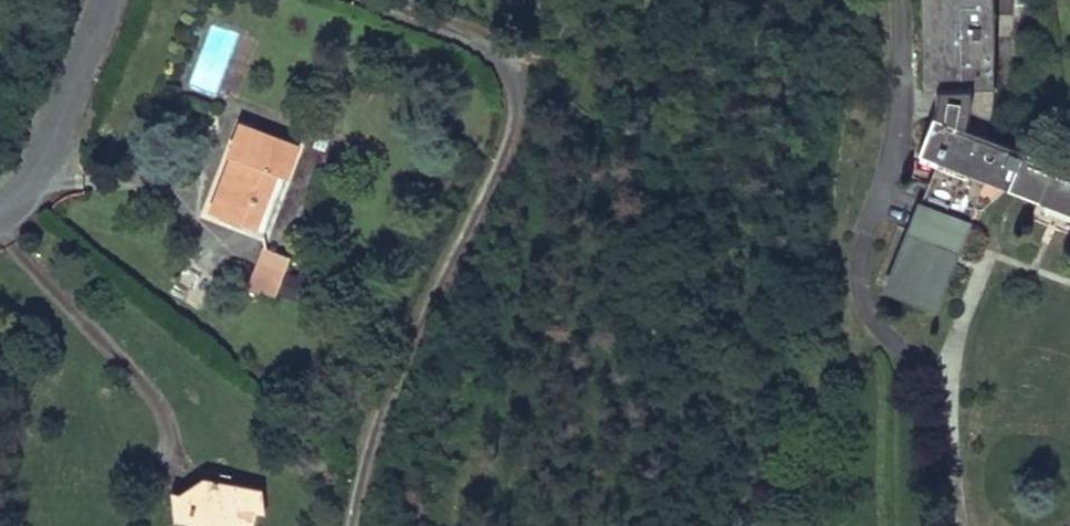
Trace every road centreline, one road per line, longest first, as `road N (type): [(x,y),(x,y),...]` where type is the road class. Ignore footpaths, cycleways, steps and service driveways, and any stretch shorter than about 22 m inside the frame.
road 1 (residential): [(351,525),(379,416),(506,157),(518,115),(503,55),(471,30),(397,0)]
road 2 (residential): [(0,207),(27,183),(102,0)]

